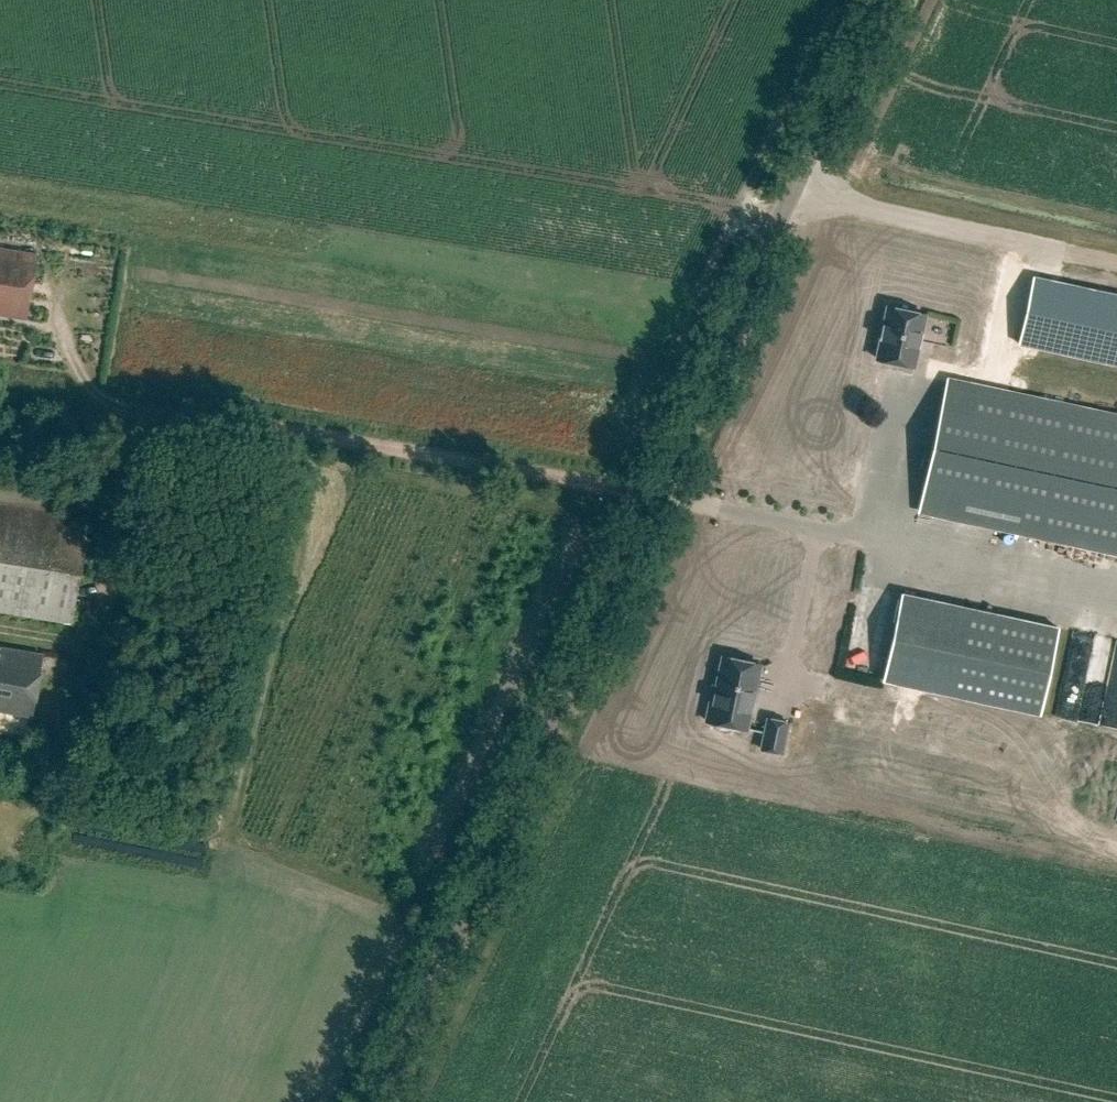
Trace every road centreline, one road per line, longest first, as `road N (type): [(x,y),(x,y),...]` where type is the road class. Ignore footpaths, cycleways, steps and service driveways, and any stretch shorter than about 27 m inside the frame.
road 1 (unclassified): [(375,1101),(882,0)]

